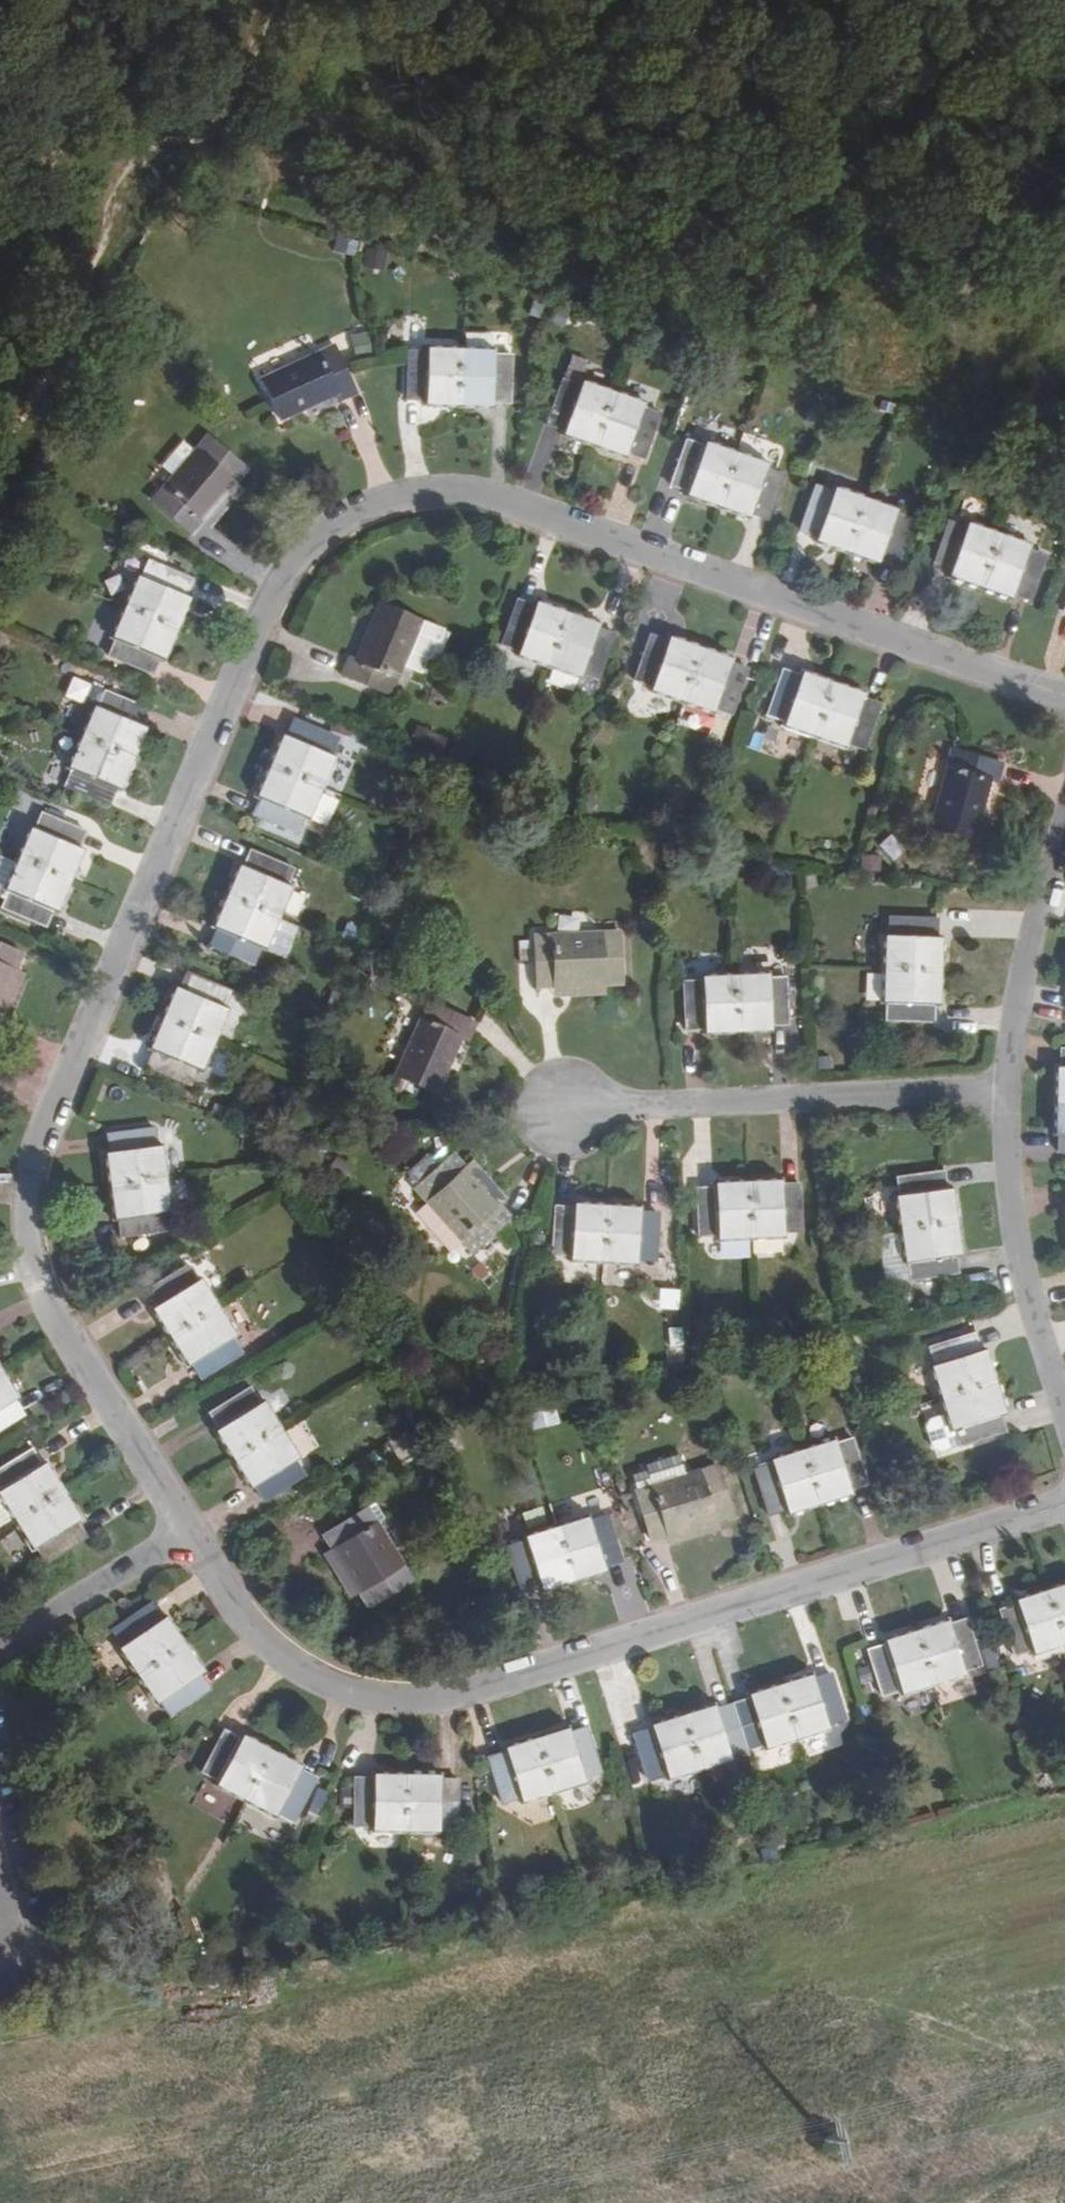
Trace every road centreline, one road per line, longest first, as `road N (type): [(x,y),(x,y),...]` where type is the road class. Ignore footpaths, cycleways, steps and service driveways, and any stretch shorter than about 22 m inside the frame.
road 1 (residential): [(184,1532),(32,1278),(23,1200),(41,1131),(264,617),(327,533),(411,498),(510,506),(1064,697)]
road 2 (residential): [(184,1532),(243,1620),(283,1658),(336,1687),(427,1698),(1064,1504)]
road 3 (residential): [(566,1110),(1003,1091)]
road 4 (residential): [(1064,1449),(1009,1207),(1003,1091)]
road 5 (residential): [(1003,1091),(1024,958),(1064,815)]

